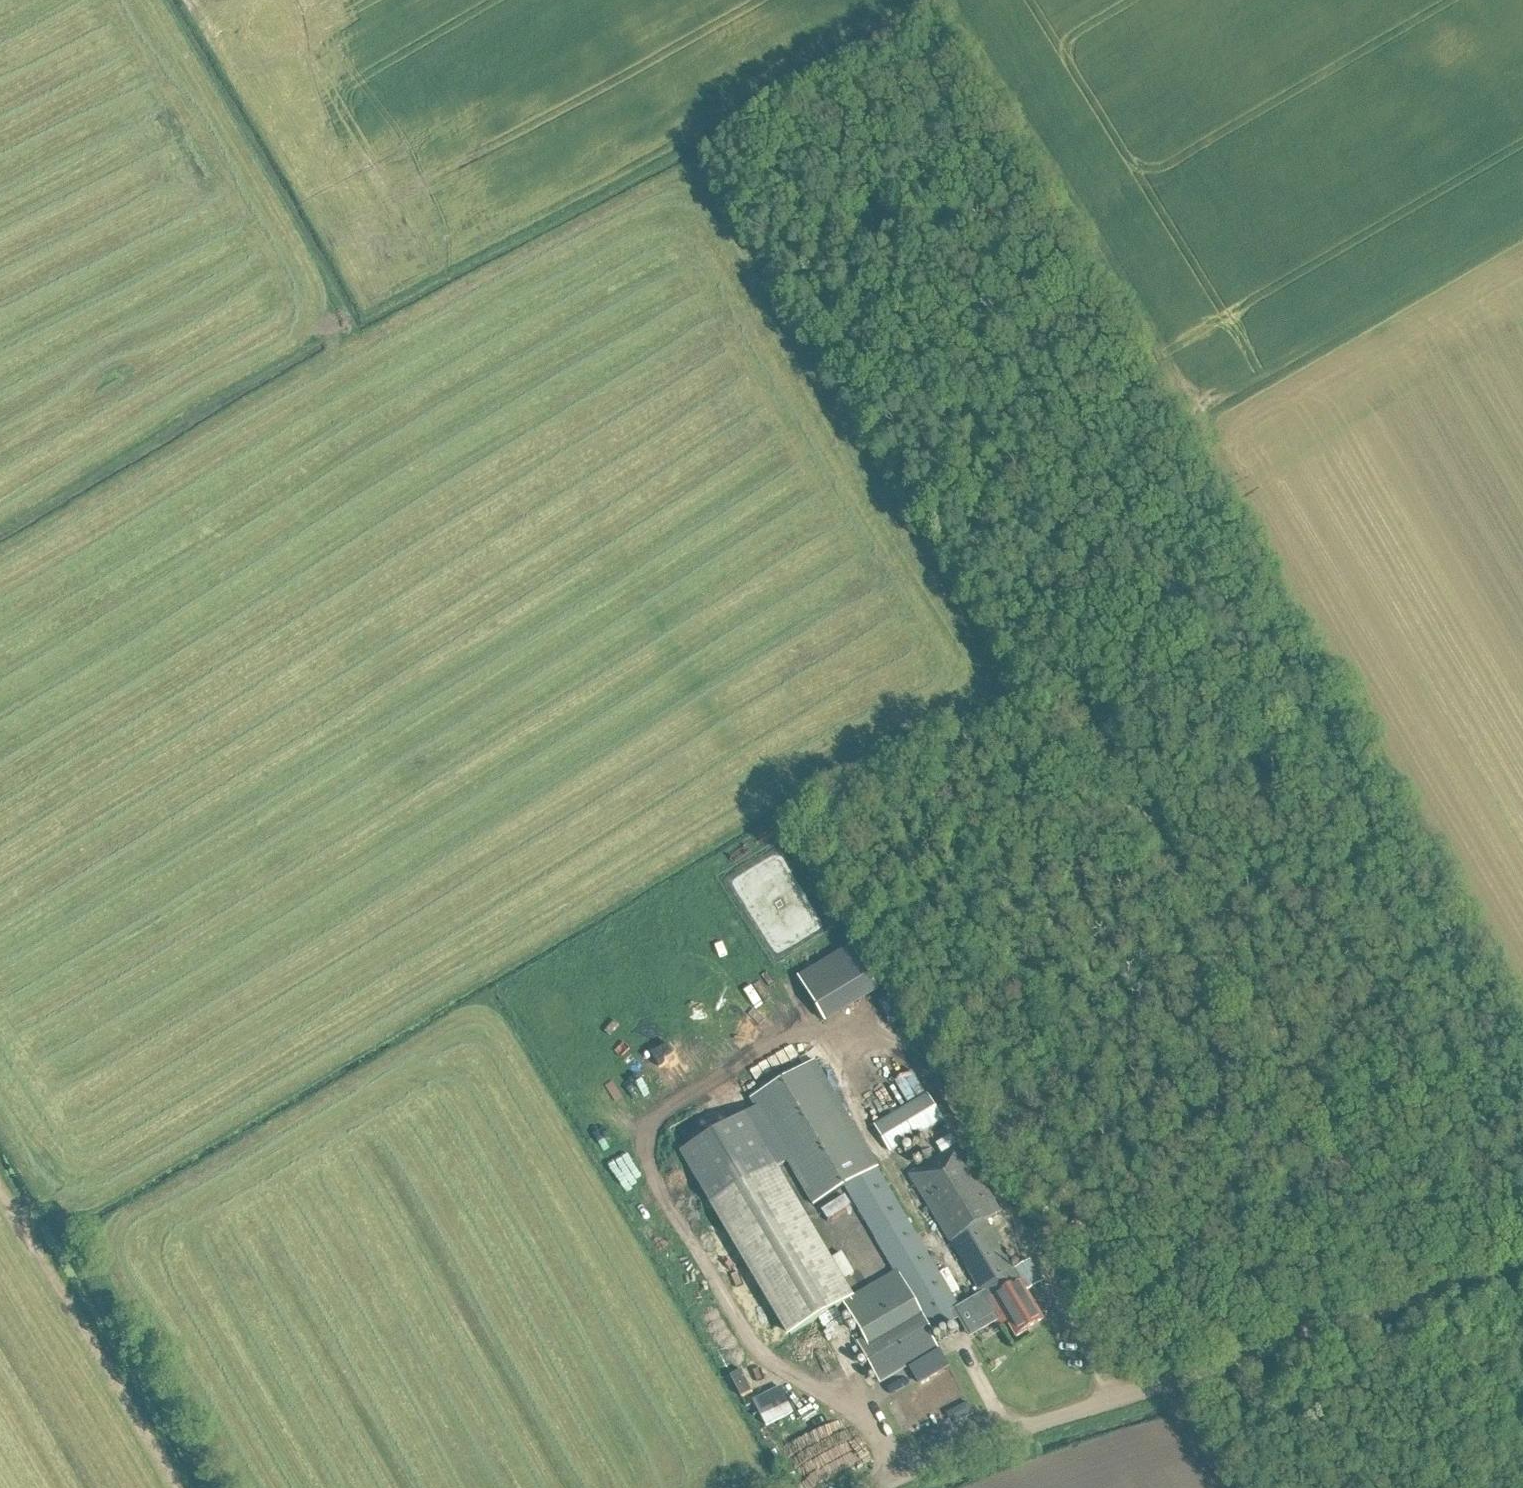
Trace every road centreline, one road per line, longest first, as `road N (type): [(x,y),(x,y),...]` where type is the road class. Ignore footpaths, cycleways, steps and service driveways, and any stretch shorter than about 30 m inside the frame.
road 1 (track): [(881,1487),(1522,1253)]
road 2 (track): [(174,1487),(0,1191)]

